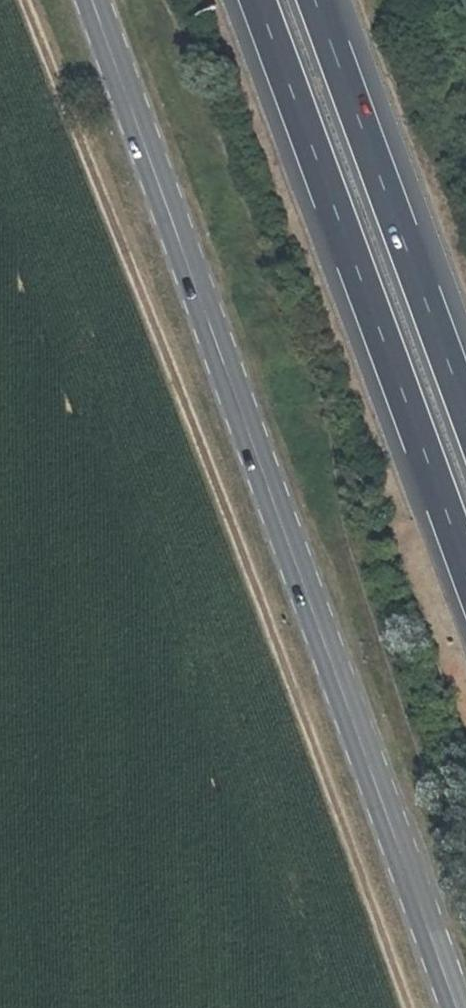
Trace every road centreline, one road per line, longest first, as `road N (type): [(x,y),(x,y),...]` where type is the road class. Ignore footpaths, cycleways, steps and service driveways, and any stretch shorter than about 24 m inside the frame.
road 1 (track): [(26,0),(200,438),(410,1007)]
road 2 (primary): [(93,0),(458,1007)]
road 3 (motorway): [(257,0),(465,566)]
road 4 (motorway): [(465,413),(314,0)]

